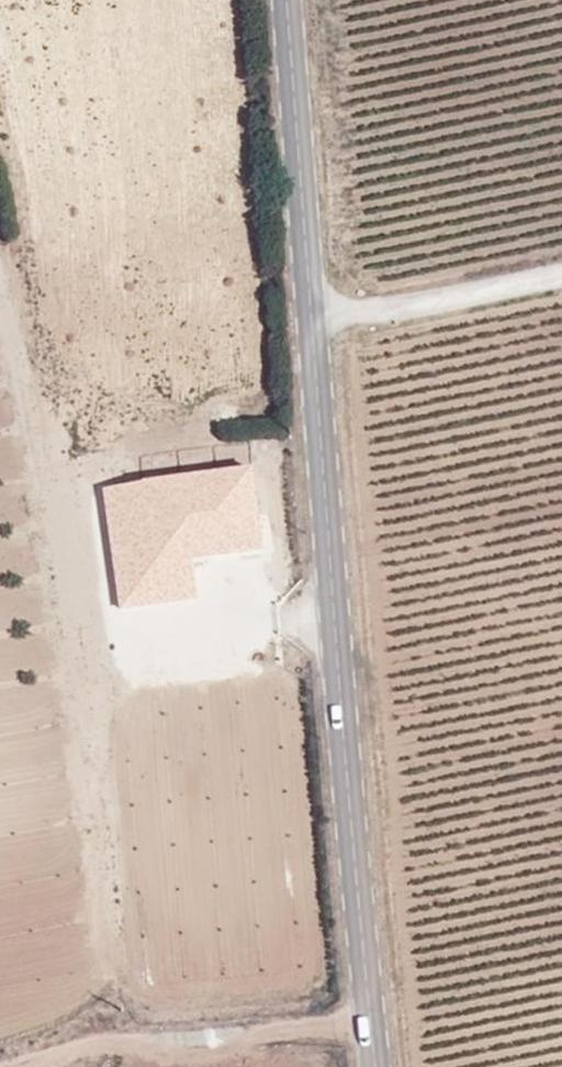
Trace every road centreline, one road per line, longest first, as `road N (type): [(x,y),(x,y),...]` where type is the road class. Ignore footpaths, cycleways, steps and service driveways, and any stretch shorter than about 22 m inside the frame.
road 1 (tertiary): [(287,0),(331,560),(395,1066)]
road 2 (track): [(0,272),(123,1041)]

